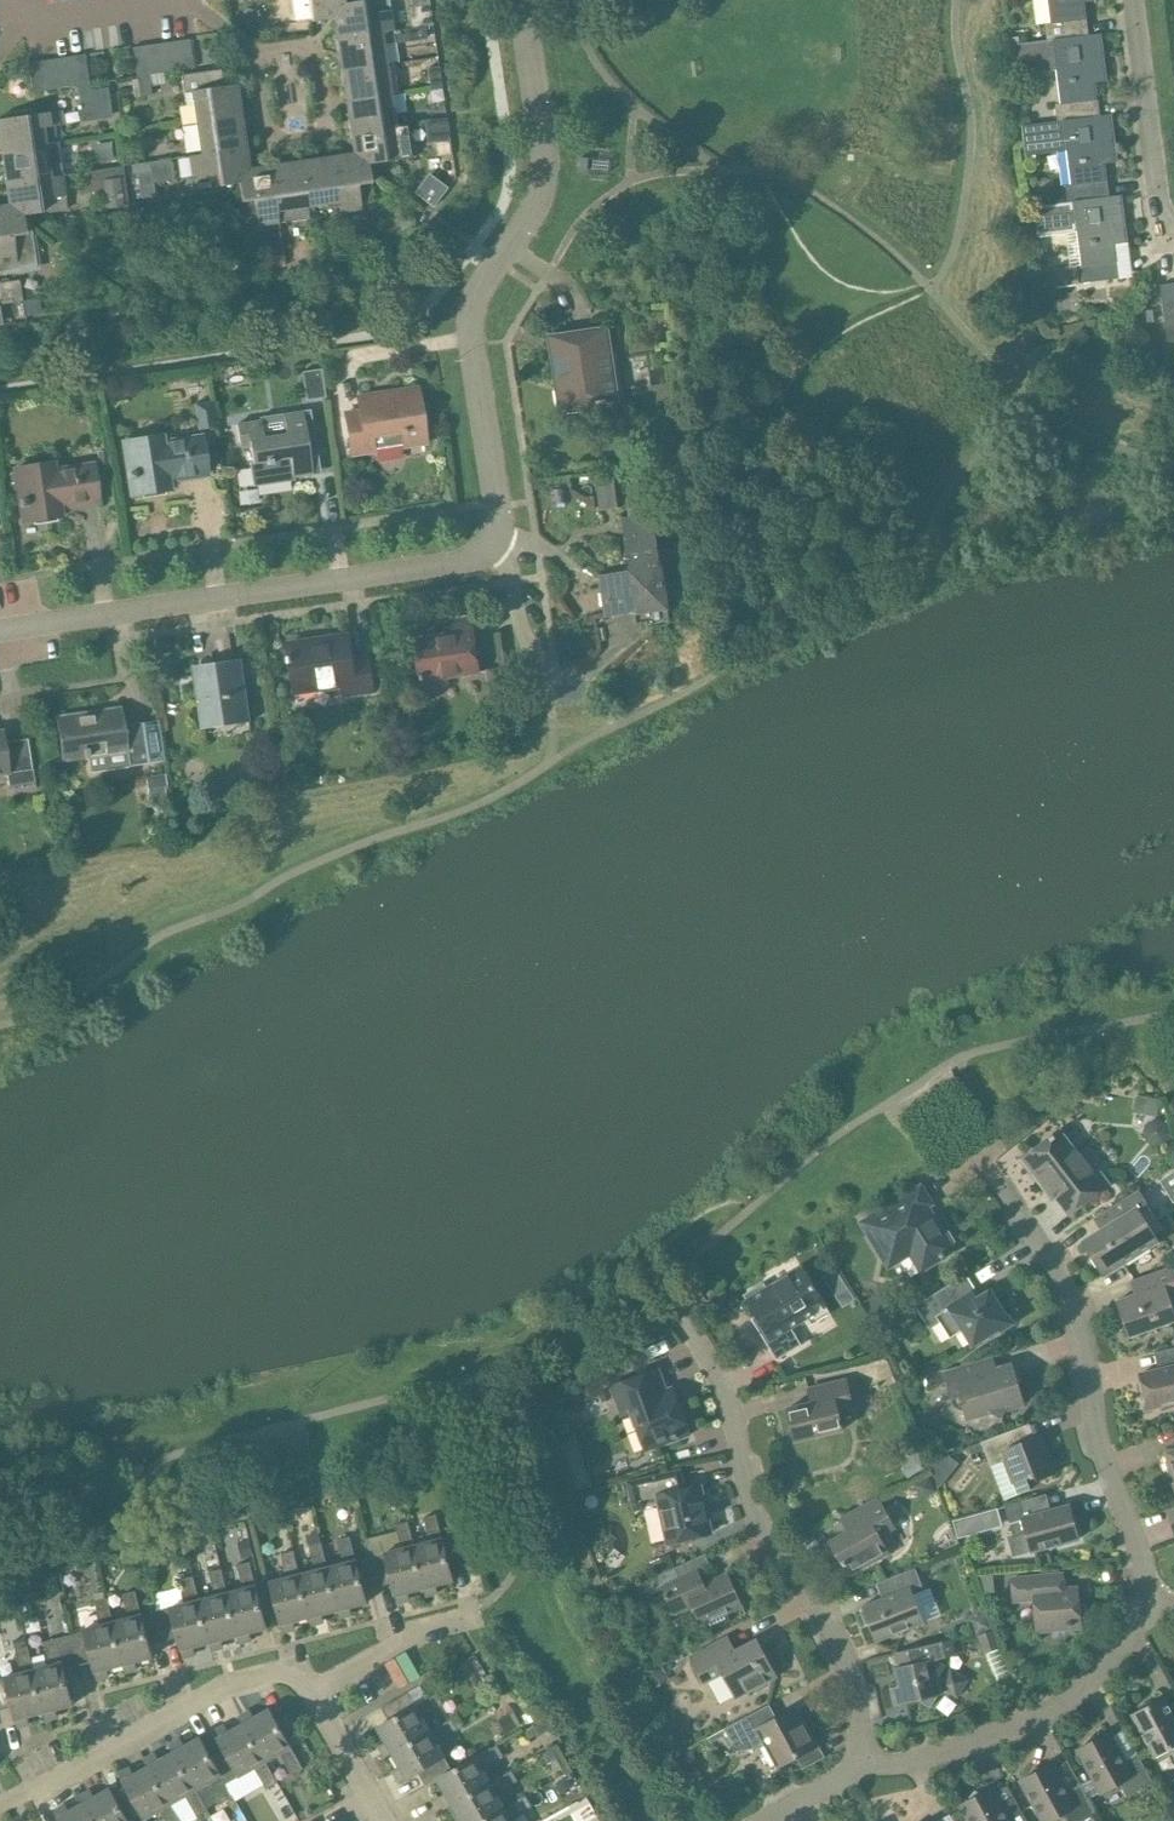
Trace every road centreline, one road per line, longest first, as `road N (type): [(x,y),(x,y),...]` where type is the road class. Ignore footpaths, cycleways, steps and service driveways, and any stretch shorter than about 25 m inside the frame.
road 1 (residential): [(491,545),(499,523),(468,330),(474,294),(537,209),(544,155),(520,0)]
road 2 (residential): [(0,631),(448,565),(473,560),(491,545)]
road 3 (residential): [(1138,1606),(1138,1545),(1097,1426),(1068,1294),(980,1159)]
road 4 (residential): [(860,1766),(853,1675),(746,1491),(726,1396),(690,1329)]
road 5 (residential): [(316,1689),(295,1676),(263,1675),(219,1690),(0,1808)]
road 6 (residential): [(860,1766),(918,1764),(1053,1714),(1091,1684),(1138,1606)]
road 7 (residential): [(1173,225),(1161,208),(1133,0)]
road 8 (residential): [(14,0),(19,27),(179,0)]
road 9 (residential): [(316,1689),(424,1631),(467,1618)]
road 10 (residential): [(546,682),(525,641),(514,574),(491,545)]
road 11 (residential): [(387,1820),(316,1689)]

